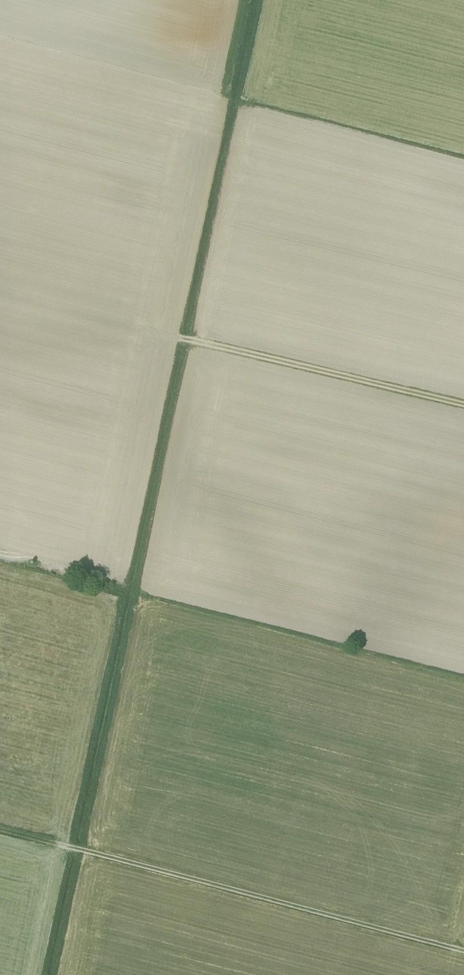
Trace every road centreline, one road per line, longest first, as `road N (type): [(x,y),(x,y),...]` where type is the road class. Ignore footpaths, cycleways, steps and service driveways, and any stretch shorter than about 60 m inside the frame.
road 1 (track): [(0,829),(463,952)]
road 2 (track): [(463,407),(174,339)]

